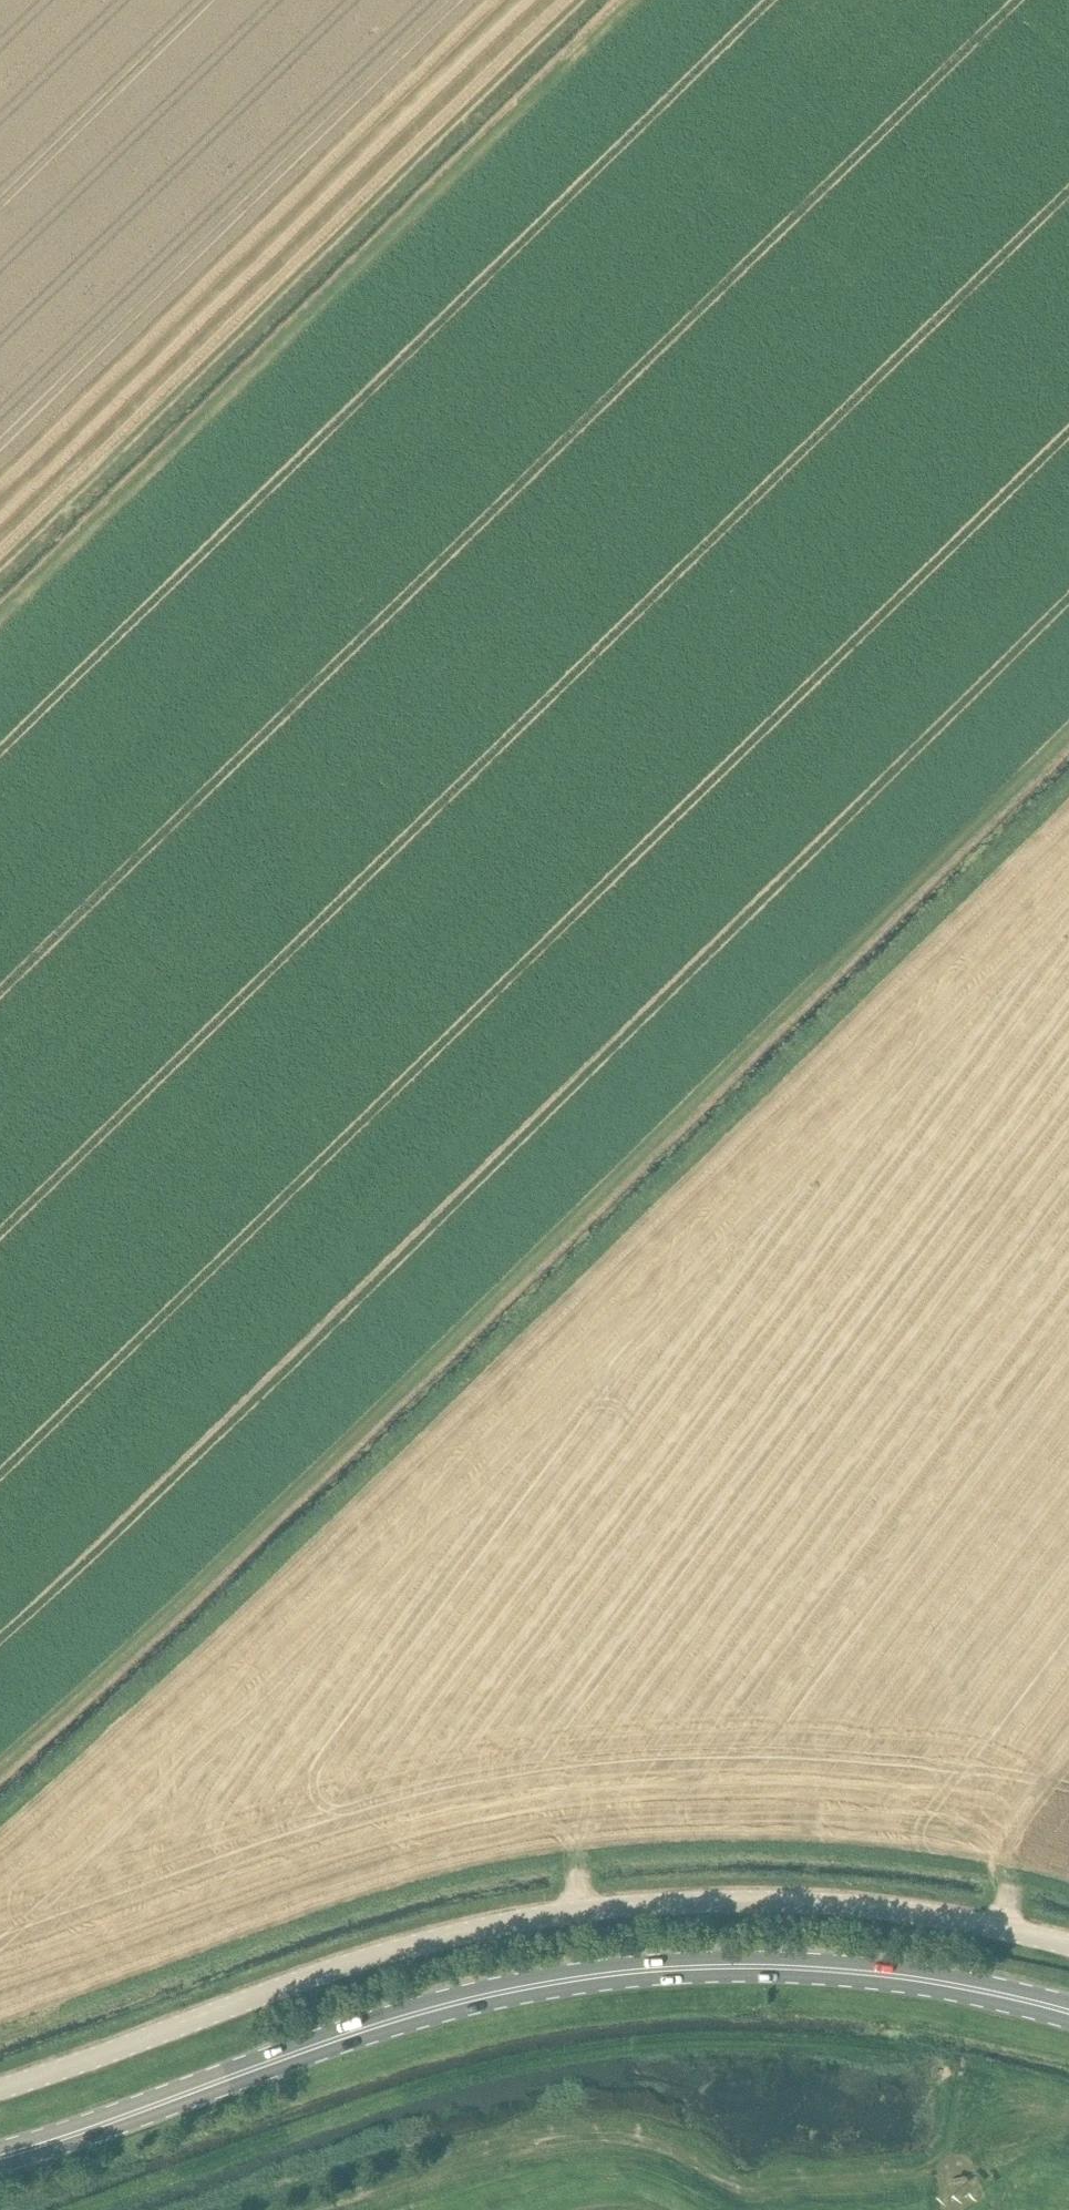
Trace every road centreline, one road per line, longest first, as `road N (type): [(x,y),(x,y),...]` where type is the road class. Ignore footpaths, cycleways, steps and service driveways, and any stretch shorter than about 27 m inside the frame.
road 1 (unclassified): [(1068,1948),(835,1906),(726,1902),(581,1913),(359,1963),(0,2093)]
road 2 (primary): [(1068,2015),(875,1976),(630,1972),(423,2013),(0,2159)]

